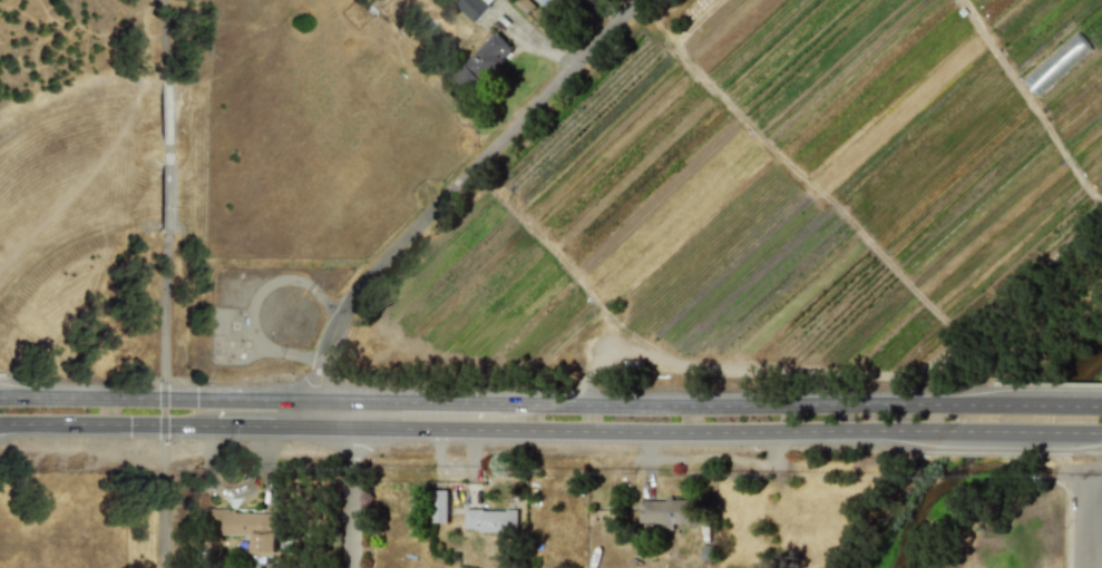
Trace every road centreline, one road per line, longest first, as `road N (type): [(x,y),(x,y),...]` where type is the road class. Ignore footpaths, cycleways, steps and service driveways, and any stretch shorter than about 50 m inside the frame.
road 1 (primary): [(351,428),(949,430)]
road 2 (residential): [(331,402),(318,385),(339,322),(384,257),(636,0)]
road 3 (primary): [(975,404),(497,403)]
road 4 (primary): [(331,402),(0,399)]
road 5 (primary): [(0,422),(209,424)]
road 6 (primary): [(497,403),(331,402)]
road 7 (primary): [(209,424),(351,428)]
road 8 (primary): [(949,430),(1090,432)]
road 9 (residential): [(352,567),(351,428)]
road 10 (primary): [(1101,406),(975,404)]

